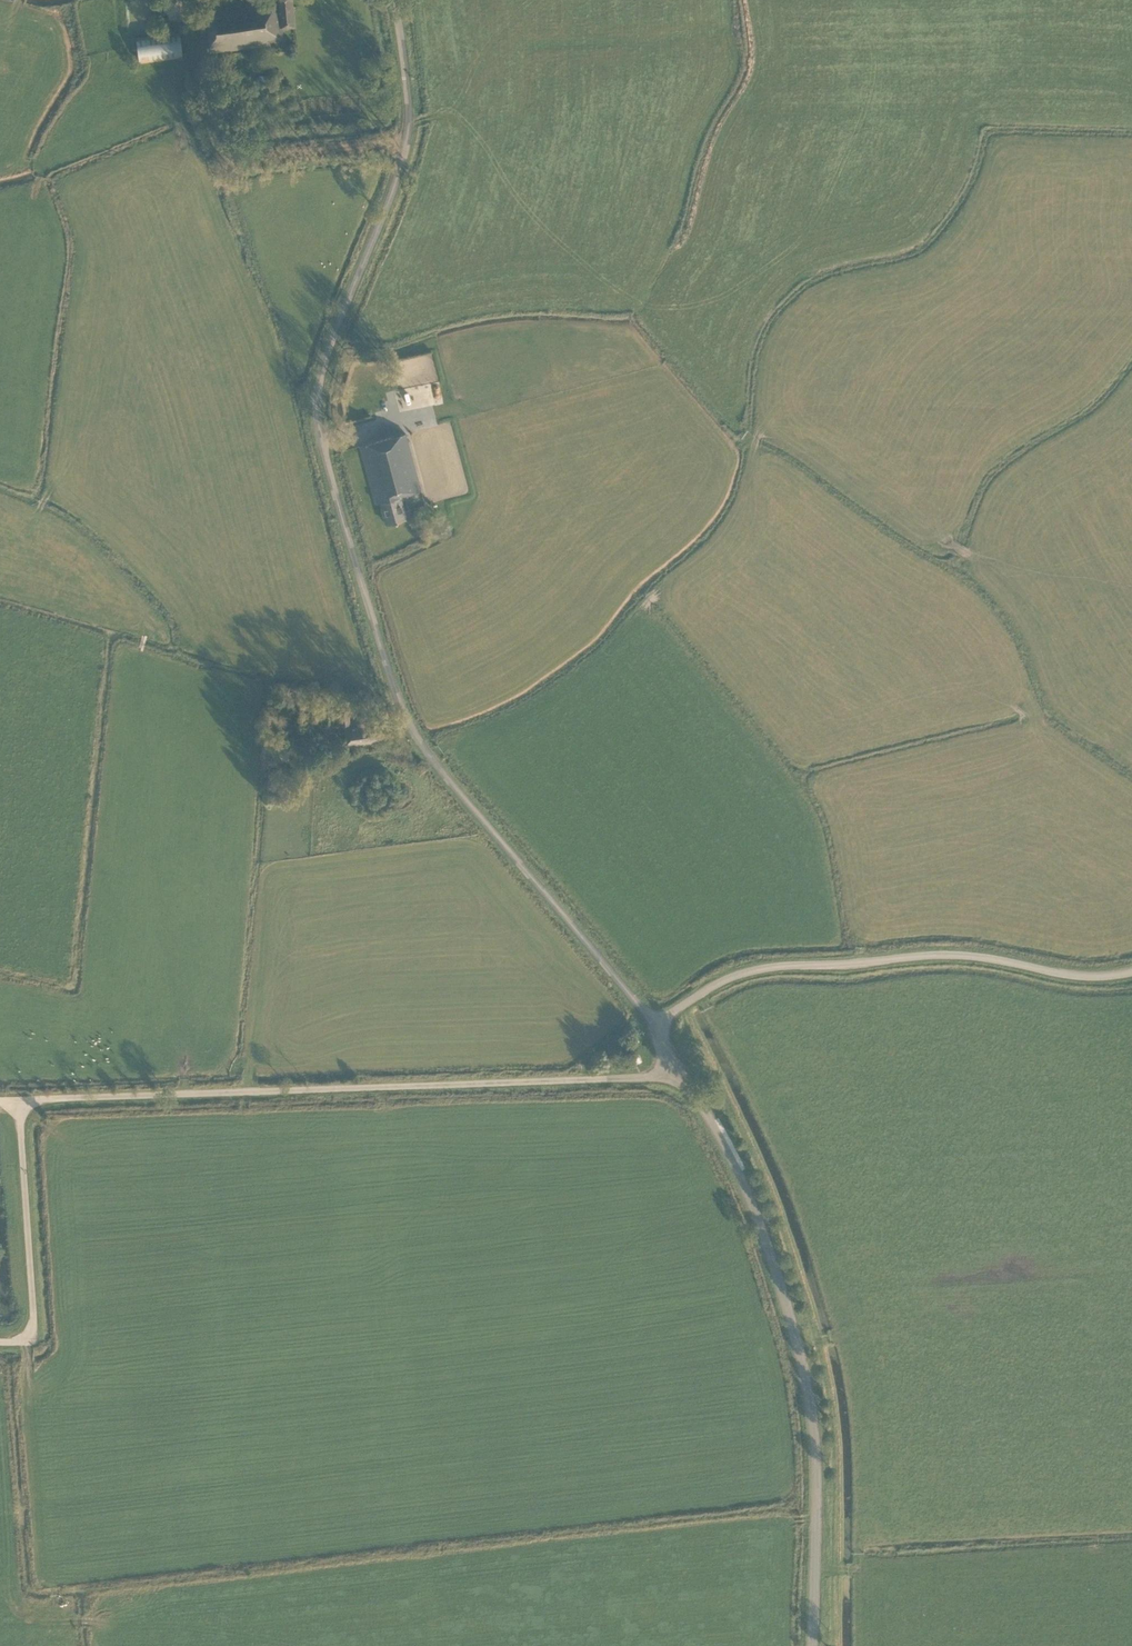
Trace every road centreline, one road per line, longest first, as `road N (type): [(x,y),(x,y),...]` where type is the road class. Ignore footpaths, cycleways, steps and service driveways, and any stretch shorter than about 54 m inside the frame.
road 1 (tertiary): [(653,1026),(415,738),(393,688),(325,453),(318,395),(408,139),(396,0)]
road 2 (unclassified): [(674,1063),(651,1075),(23,1104),(34,1318),(22,1341),(0,1340)]
road 3 (tertiary): [(814,1645),(816,1483),(803,1357),(752,1204),(674,1063)]
road 4 (unclassified): [(653,1026),(758,968),(975,955),(1078,976),(1131,970)]

